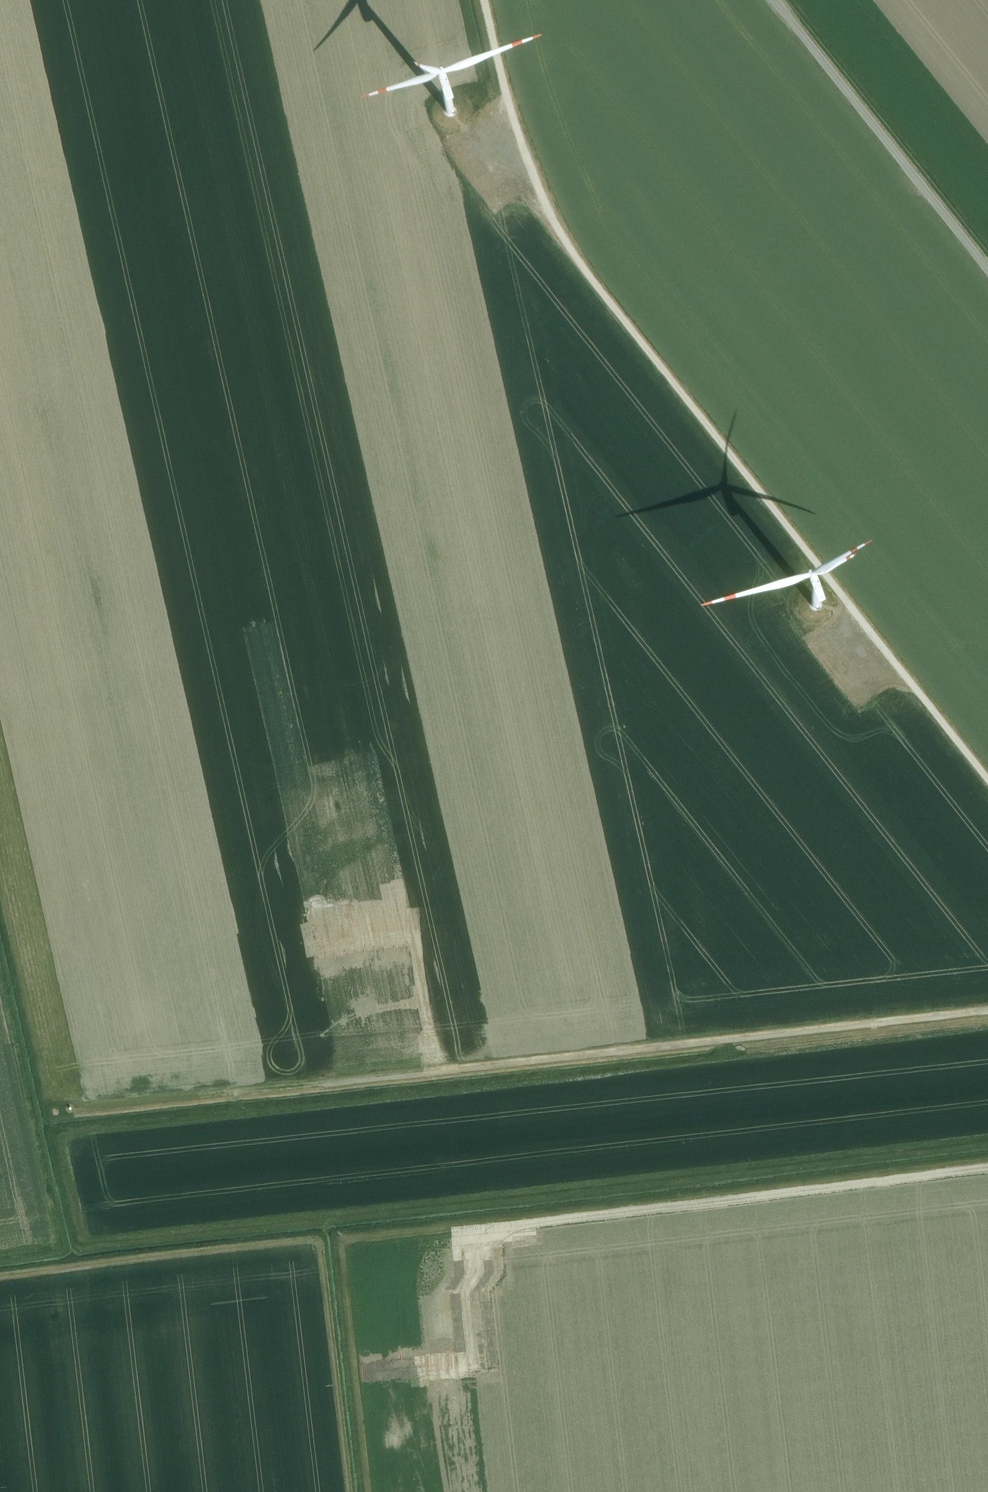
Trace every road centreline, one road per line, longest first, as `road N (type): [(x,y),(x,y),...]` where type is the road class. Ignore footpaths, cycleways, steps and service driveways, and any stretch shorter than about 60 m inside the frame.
road 1 (track): [(987,776),(574,253),(518,135),(486,0)]
road 2 (track): [(987,1010),(64,1113)]
road 3 (unclassified): [(987,264),(780,0)]

